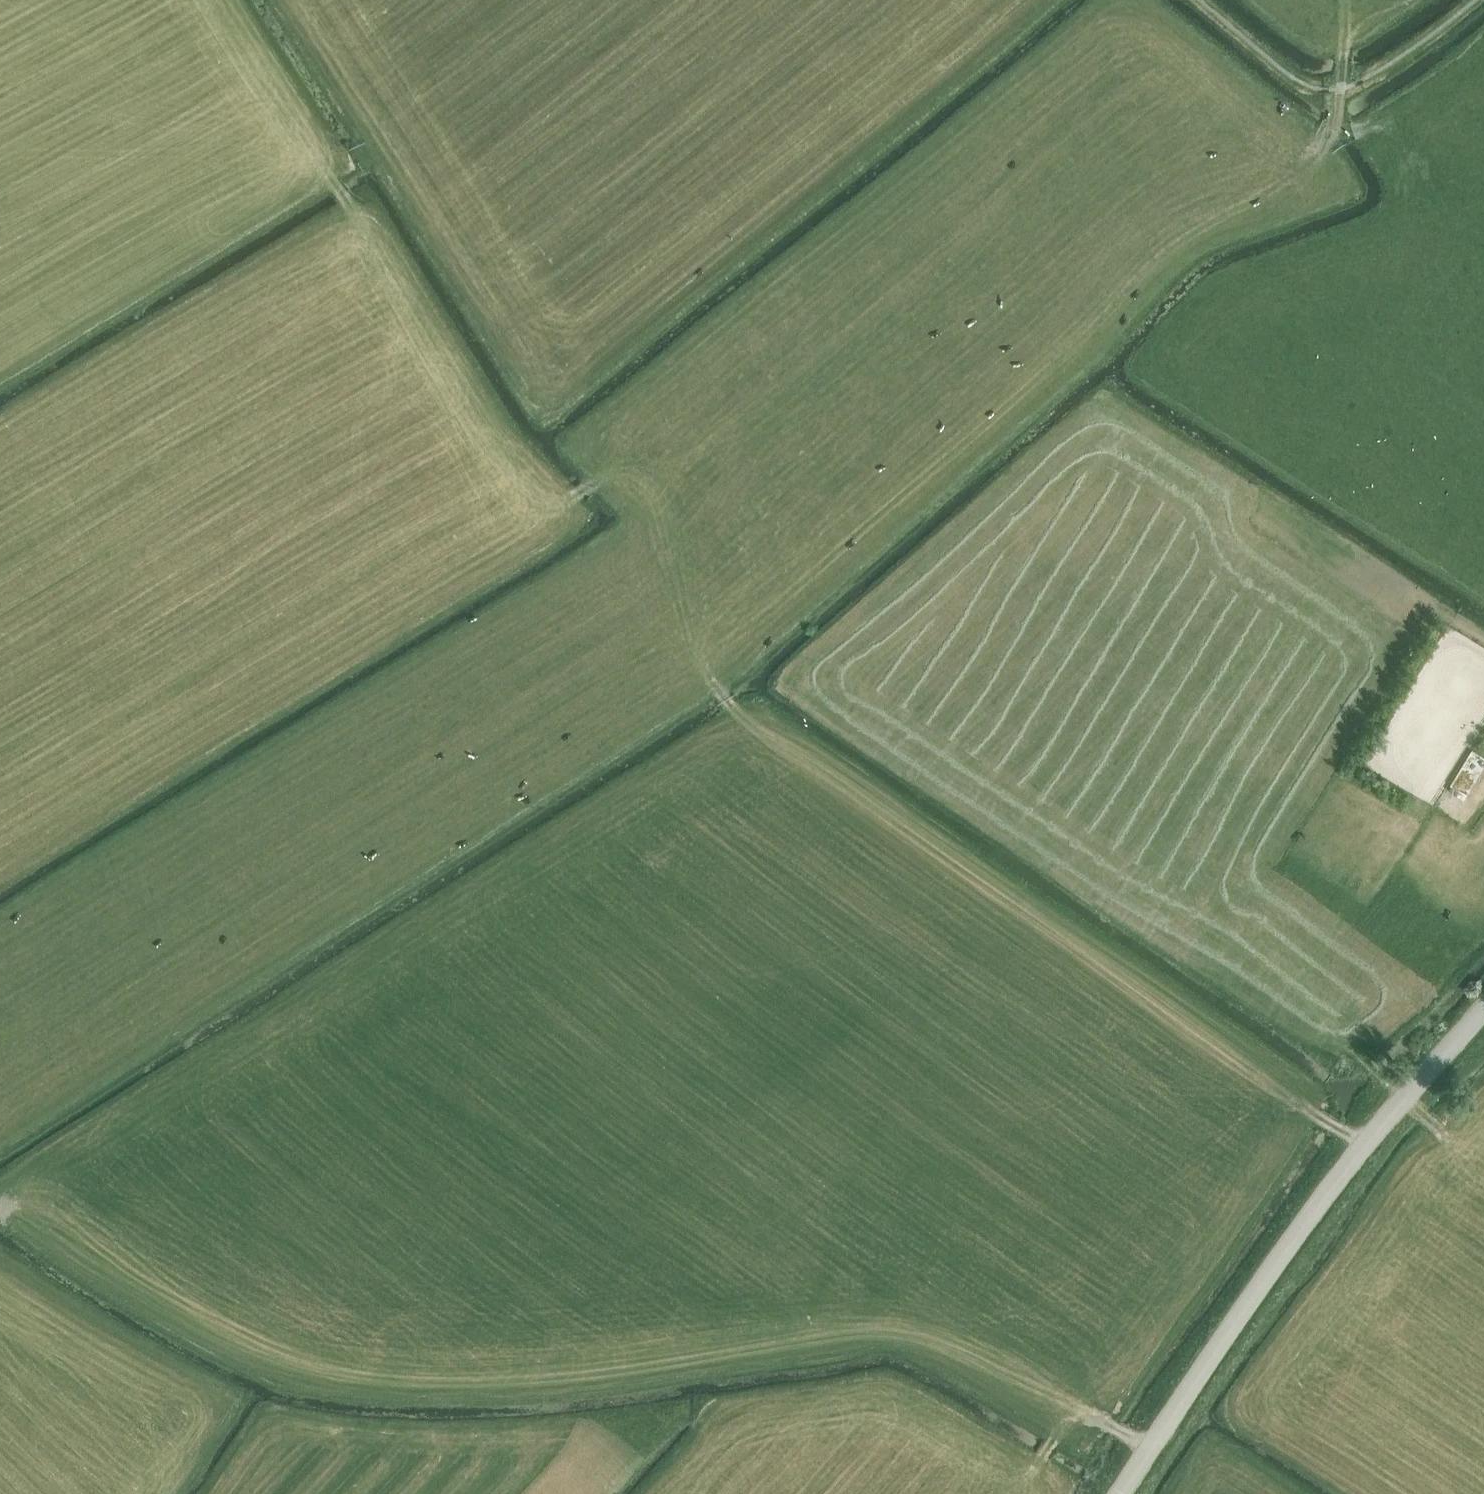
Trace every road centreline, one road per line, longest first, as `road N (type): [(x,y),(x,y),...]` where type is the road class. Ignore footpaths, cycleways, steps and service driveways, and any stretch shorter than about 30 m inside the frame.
road 1 (tertiary): [(1118,1493),(1338,1175),(1483,1008)]
road 2 (track): [(1315,163),(1337,127),(1345,34),(1381,24),(1415,0)]

